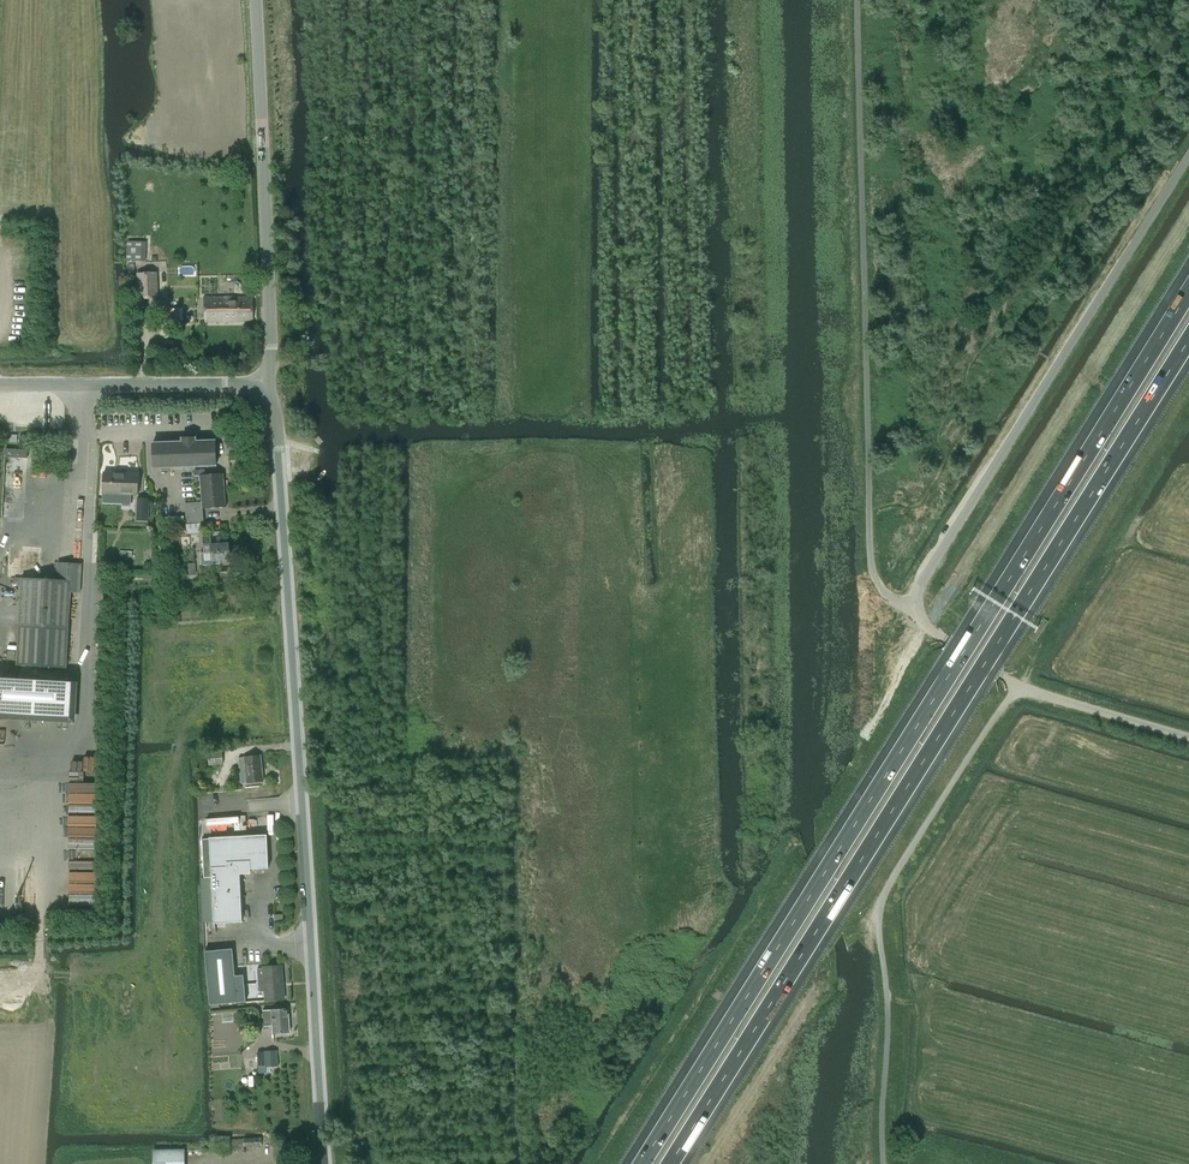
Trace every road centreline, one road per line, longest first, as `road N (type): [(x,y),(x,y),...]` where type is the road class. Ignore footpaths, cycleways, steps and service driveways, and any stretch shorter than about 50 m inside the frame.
road 1 (motorway): [(1188,292),(642,1163)]
road 2 (motorway): [(670,1163),(1188,339)]
road 3 (tertiary): [(327,1163),(277,429),(265,385)]
road 4 (unclassified): [(913,606),(881,590),(871,558),(857,0)]
road 5 (unclassified): [(913,606),(1188,153)]
road 6 (tertiary): [(265,385),(273,351),(258,0)]
road 7 (unclassified): [(882,957),(881,907),(893,877),(1017,685)]
road 8 (unclassified): [(882,957),(1052,698)]
road 9 (tertiary): [(265,385),(0,385)]
road 10 (unclassified): [(882,1163),(882,957)]
road 11 (unclassified): [(1188,738),(1052,698)]
road 12 (unclassified): [(1017,685),(924,625),(913,606)]

